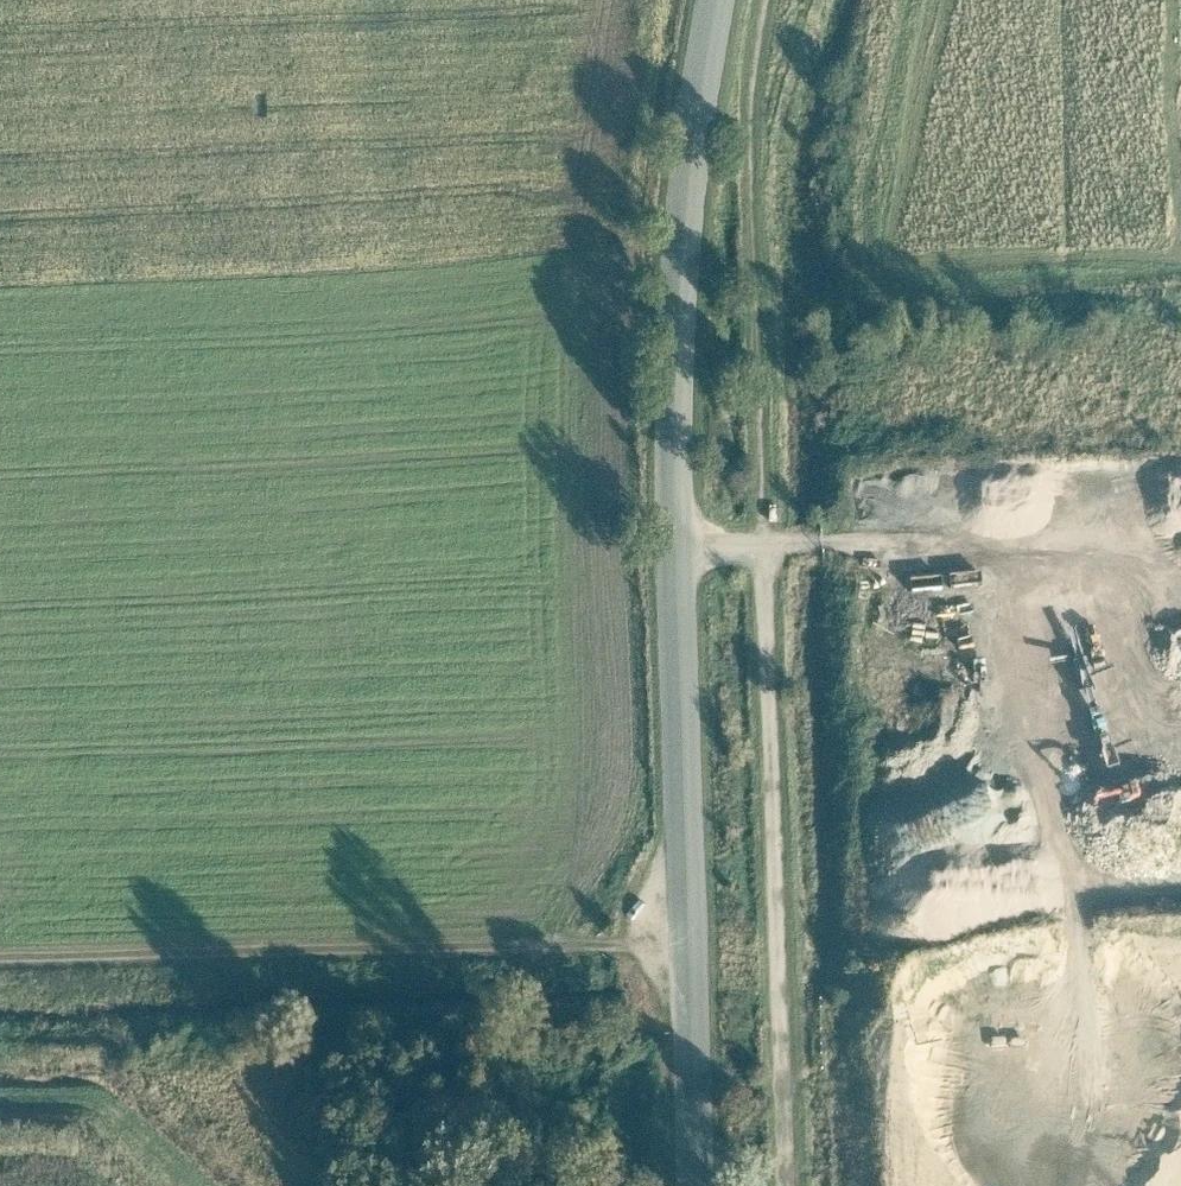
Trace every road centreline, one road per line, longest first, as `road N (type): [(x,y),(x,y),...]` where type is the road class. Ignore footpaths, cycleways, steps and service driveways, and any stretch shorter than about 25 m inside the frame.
road 1 (unclassified): [(699,1185),(679,365),(689,225),(726,0)]
road 2 (track): [(0,963),(690,939)]

